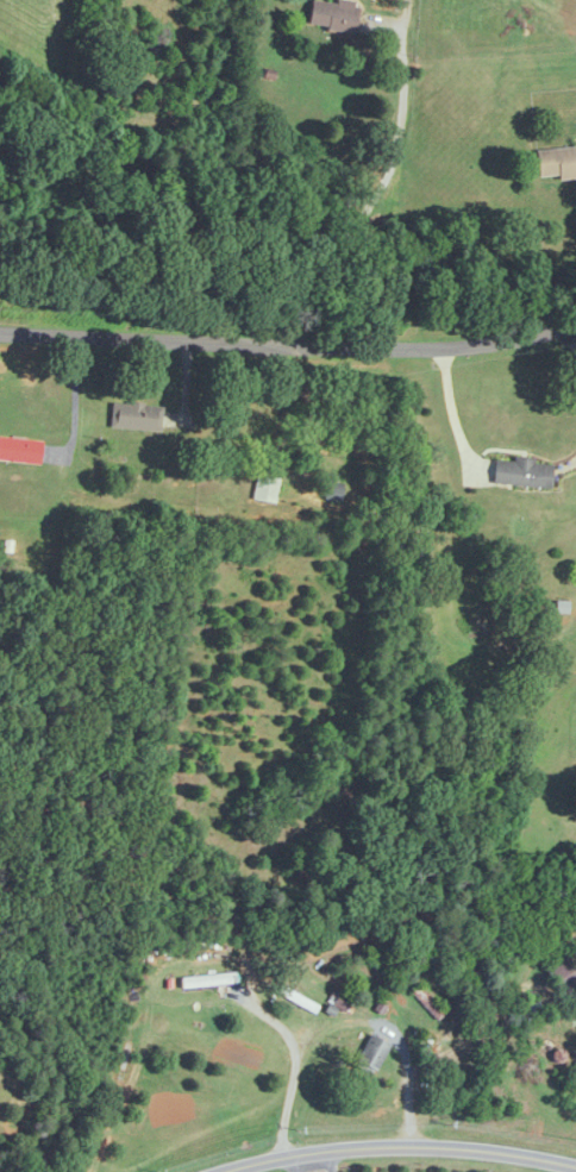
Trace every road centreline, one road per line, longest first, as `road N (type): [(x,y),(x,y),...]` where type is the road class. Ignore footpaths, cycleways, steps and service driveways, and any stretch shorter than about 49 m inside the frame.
road 1 (residential): [(0,334),(359,350),(465,345),(575,323)]
road 2 (residential): [(575,1166),(406,1145),(278,1157),(218,1171)]

